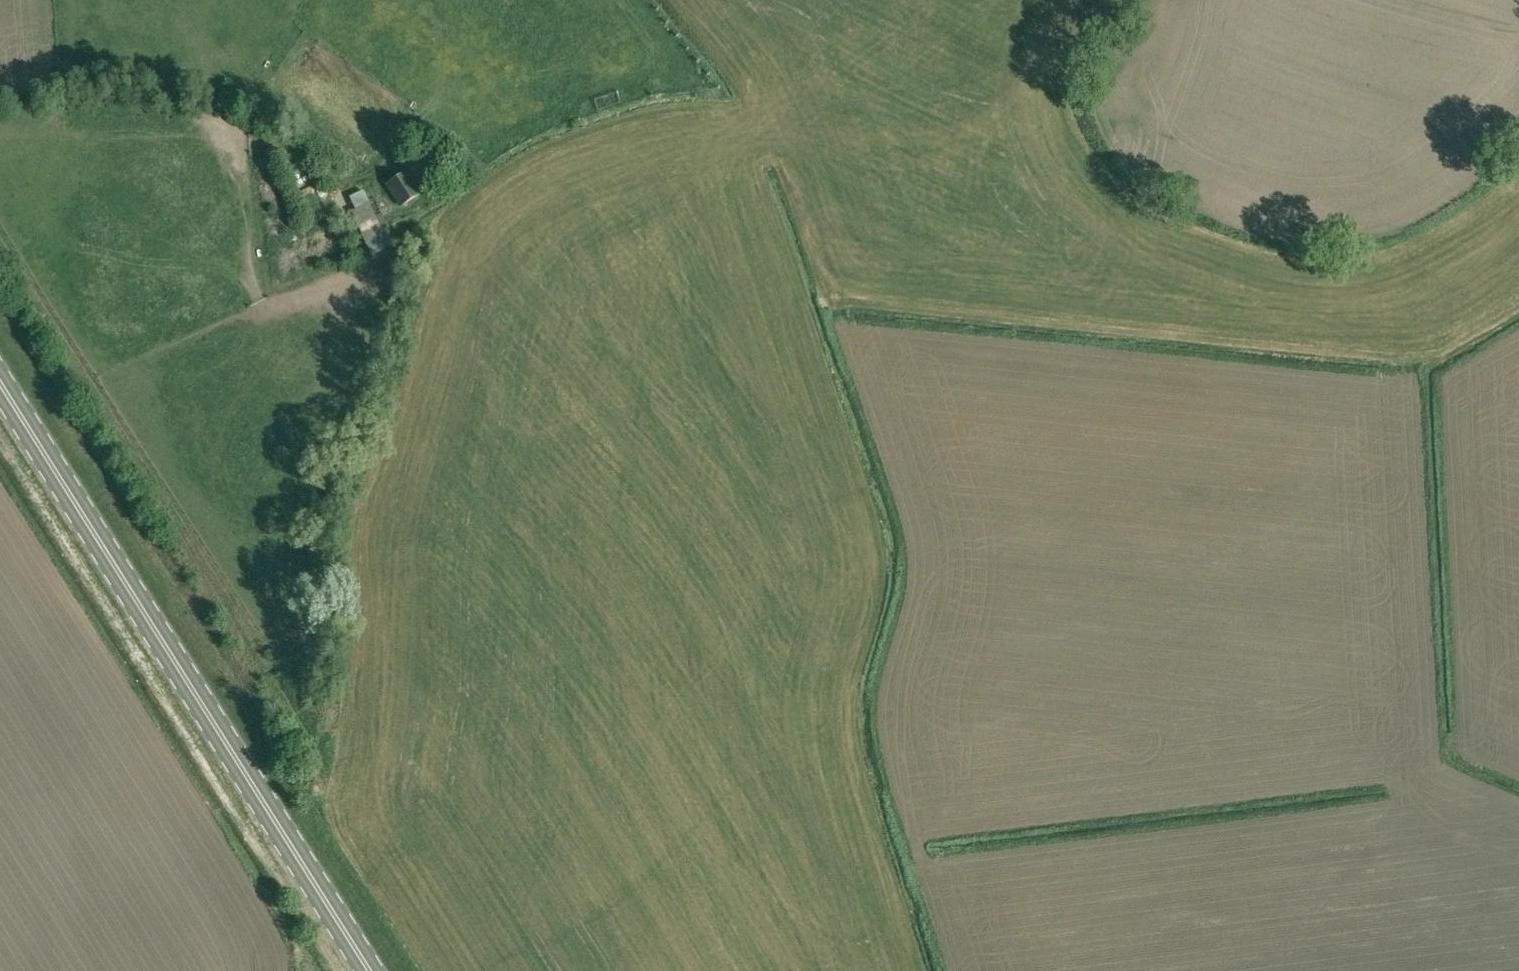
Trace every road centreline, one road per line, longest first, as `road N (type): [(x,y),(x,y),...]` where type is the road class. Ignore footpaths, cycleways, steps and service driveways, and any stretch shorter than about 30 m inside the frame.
road 1 (primary): [(361,970),(0,393)]

